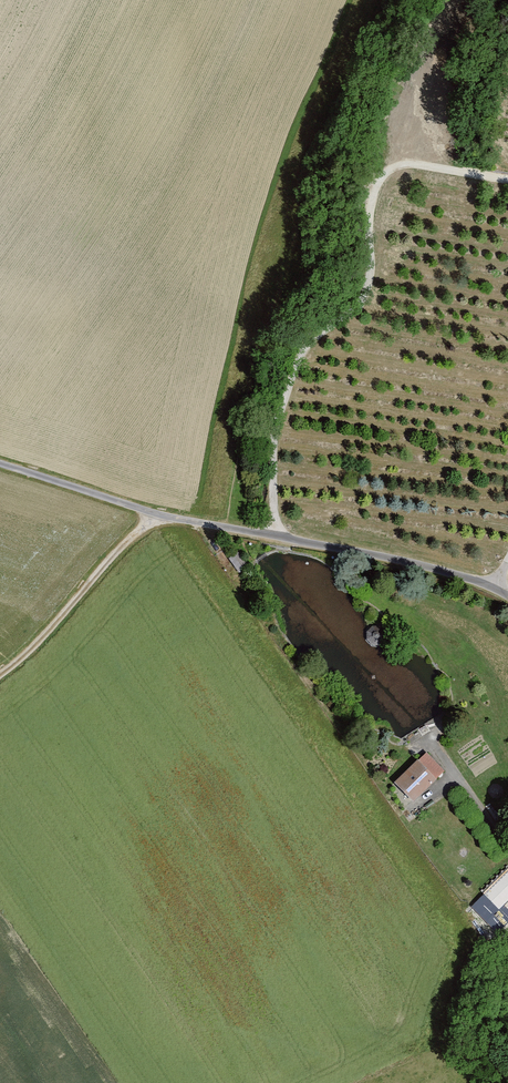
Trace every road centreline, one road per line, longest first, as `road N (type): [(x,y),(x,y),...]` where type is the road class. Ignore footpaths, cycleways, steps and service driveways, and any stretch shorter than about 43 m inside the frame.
road 1 (track): [(271,535),(272,440),(289,378),(318,335),(368,289),(365,208),(378,179),(443,159),(507,169)]
road 2 (unclassified): [(507,592),(462,573),(150,514),(0,466)]
road 3 (track): [(150,514),(24,662),(0,677)]

